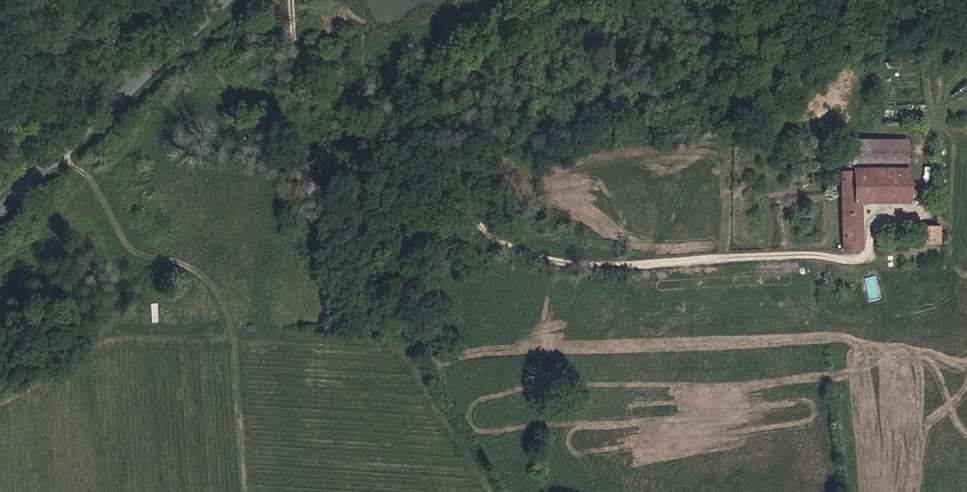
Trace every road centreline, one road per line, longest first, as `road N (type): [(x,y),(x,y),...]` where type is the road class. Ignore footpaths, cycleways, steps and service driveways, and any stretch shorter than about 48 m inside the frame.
road 1 (tertiary): [(222,0),(0,207)]

